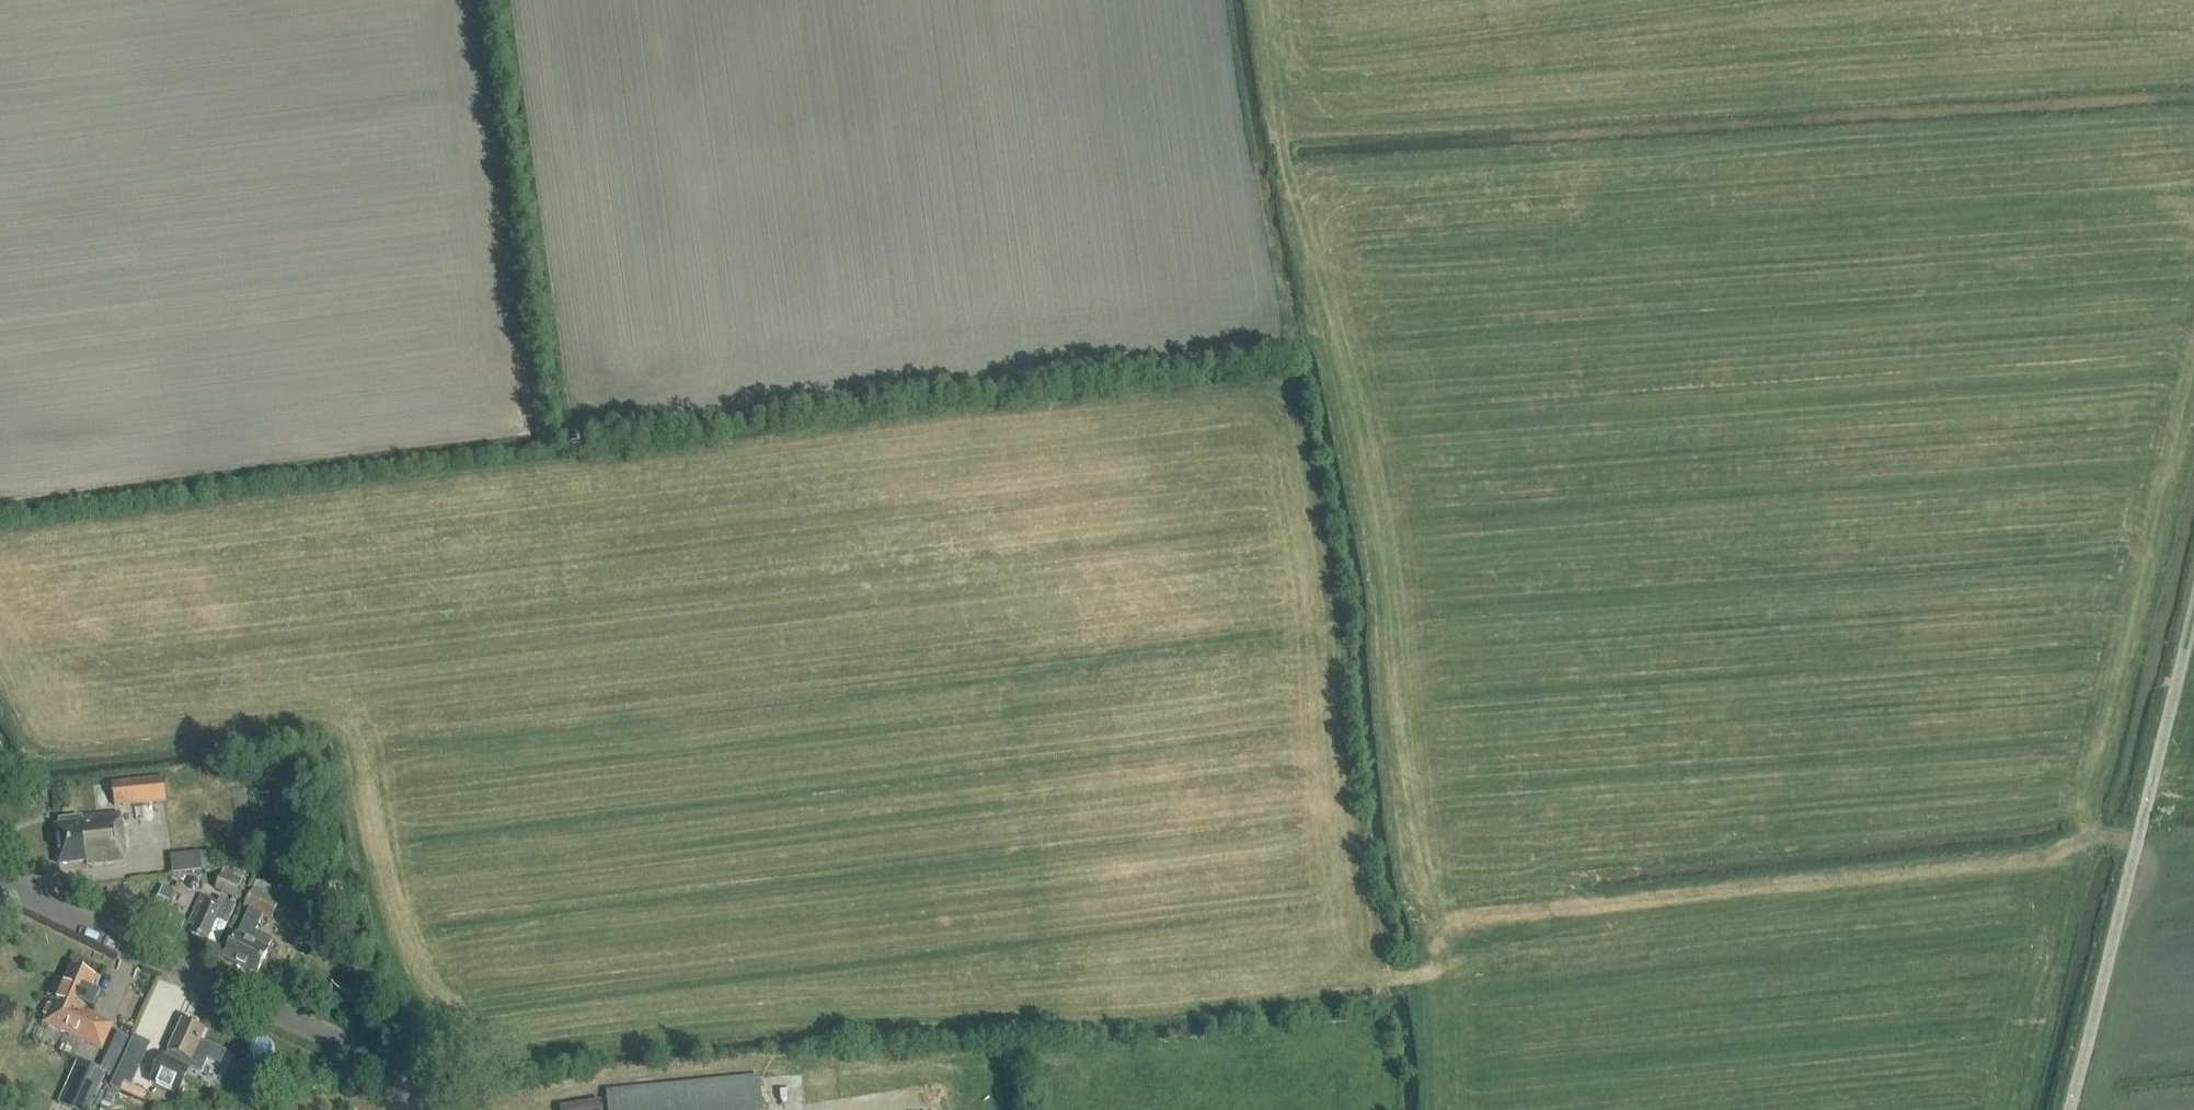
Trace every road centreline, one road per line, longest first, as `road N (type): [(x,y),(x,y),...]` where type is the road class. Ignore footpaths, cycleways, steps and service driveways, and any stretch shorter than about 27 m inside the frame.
road 1 (unclassified): [(408,1109),(373,1065),(339,1044),(0,874)]

